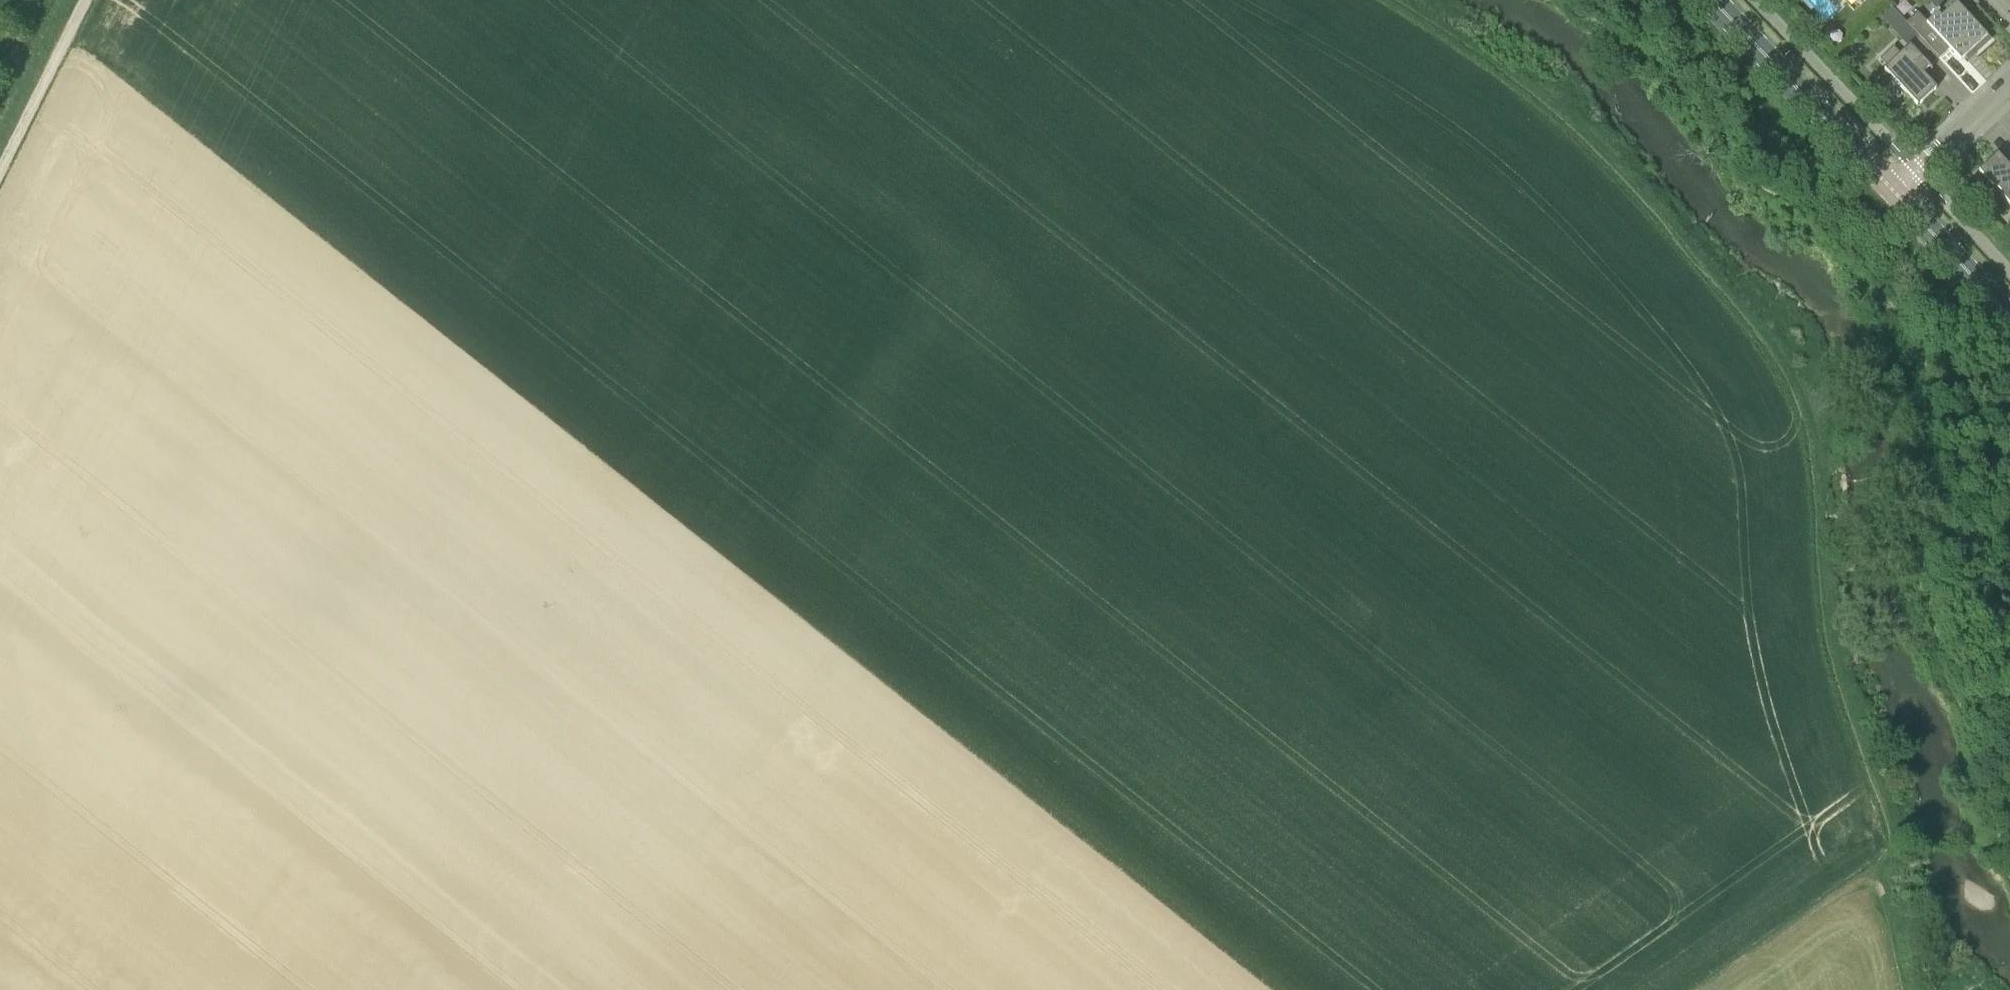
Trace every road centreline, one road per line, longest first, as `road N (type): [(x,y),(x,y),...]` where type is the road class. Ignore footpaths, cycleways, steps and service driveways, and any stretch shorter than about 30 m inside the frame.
road 1 (tertiary): [(1891,192),(1708,0)]
road 2 (track): [(0,158),(78,0)]
road 3 (tertiary): [(2009,318),(1891,192)]
road 4 (residential): [(1891,192),(2009,84)]

